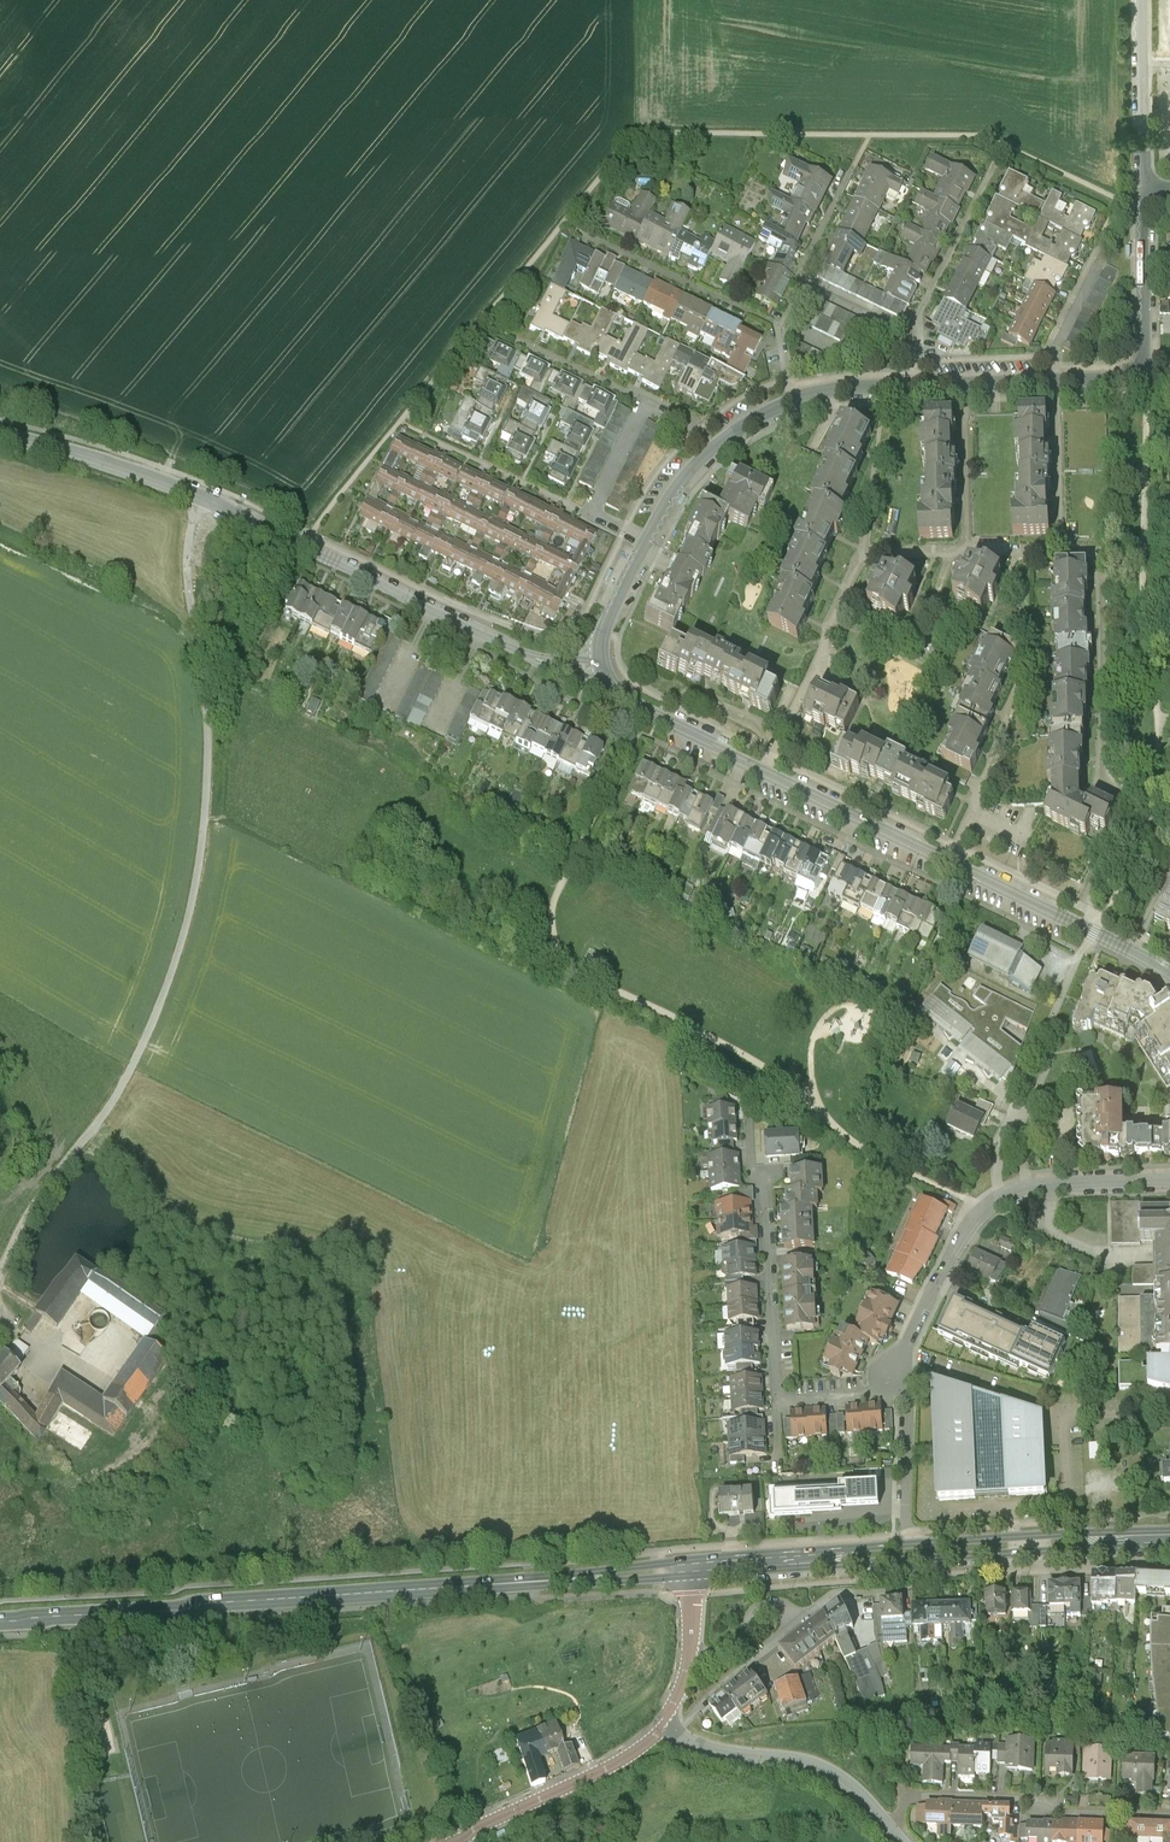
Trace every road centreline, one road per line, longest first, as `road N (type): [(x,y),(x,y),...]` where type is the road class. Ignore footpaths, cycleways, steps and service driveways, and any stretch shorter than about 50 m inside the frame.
road 1 (unclassified): [(597,695),(600,655),(643,566),(709,467),(745,443),(787,422),(1148,408)]
road 2 (tertiary): [(597,695),(644,737),(1169,995)]
road 3 (tertiary): [(0,456),(232,535),(539,686),(597,695)]
road 4 (primary): [(0,1626),(519,1599)]
road 5 (residential): [(896,1398),(874,1415),(785,1419),(768,1188),(755,1180),(752,1123)]
road 6 (residential): [(1169,1201),(1054,1201),(1002,1213),(968,1247),(896,1398)]
road 7 (primary): [(794,1586),(1097,1576),(1155,1562)]
road 8 (residential): [(667,1740),(708,1764),(834,1791),(888,1841)]
road 9 (primary): [(1155,1562),(914,1568)]
road 10 (unclassified): [(1143,0),(1145,223)]
road 11 (residential): [(905,1841),(928,1823),(964,1822),(1064,1829),(1071,1839),(1109,1841)]
road 12 (residential): [(667,1740),(615,1780),(480,1841)]
road 13 (unclassified): [(1145,223),(1148,408)]
road 14 (primary): [(695,1590),(656,1582),(519,1599)]
road 15 (primary): [(519,1599),(695,1590)]
road 16 (residential): [(914,1568),(913,1421),(896,1398)]
road 17 (residential): [(695,1590),(694,1673),(667,1740)]
road 18 (primary): [(914,1568),(794,1586)]

